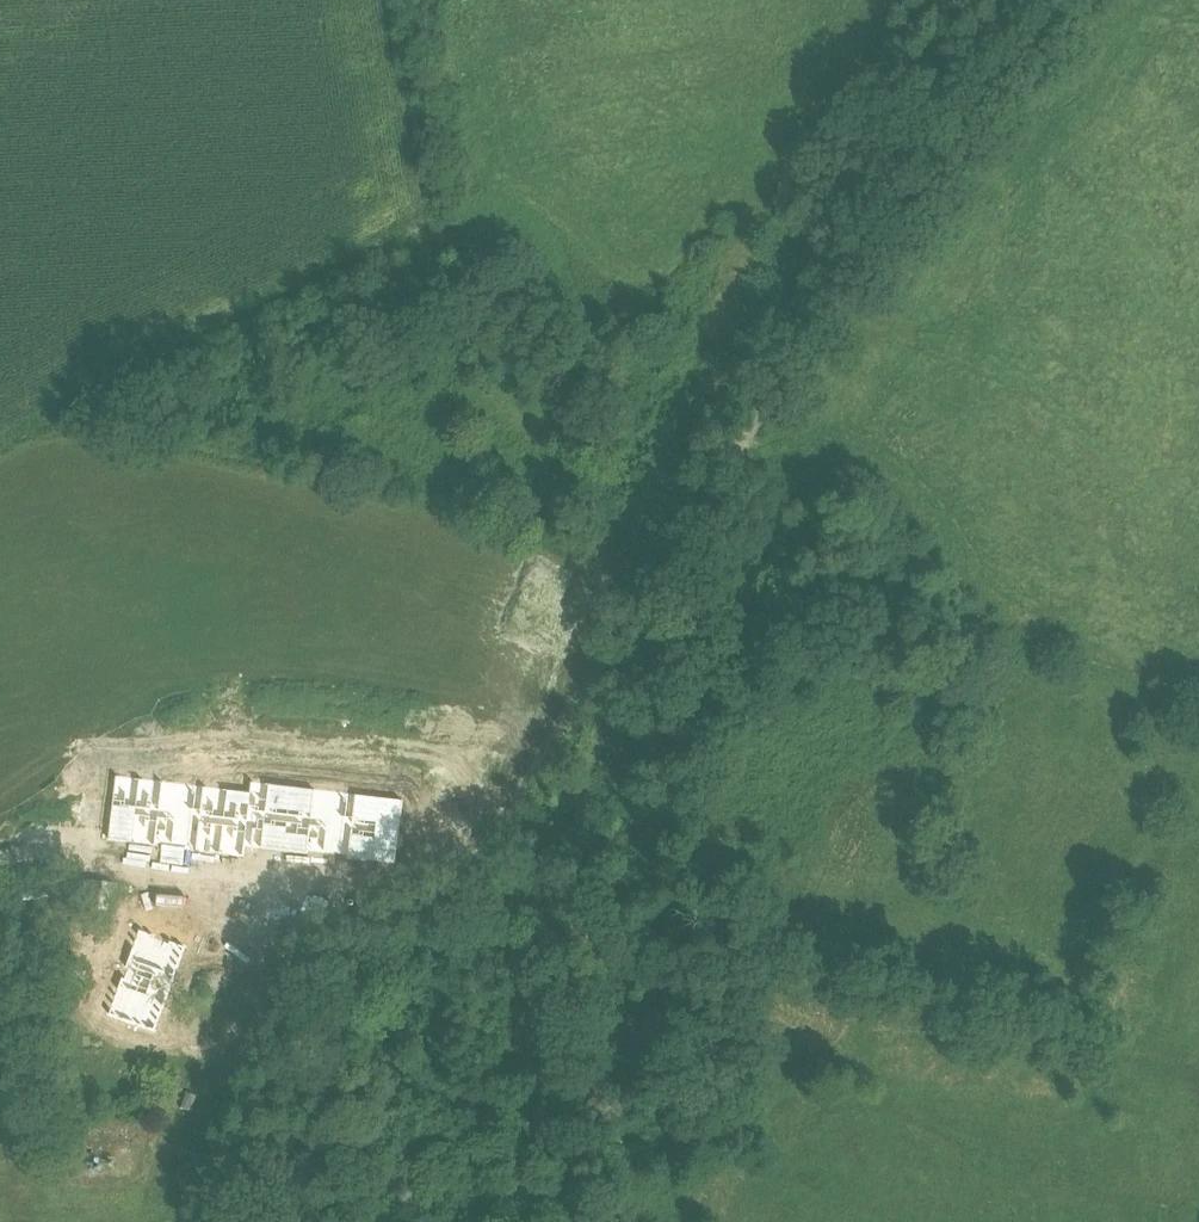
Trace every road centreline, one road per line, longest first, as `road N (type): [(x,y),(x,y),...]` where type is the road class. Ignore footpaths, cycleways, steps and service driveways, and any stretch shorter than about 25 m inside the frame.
road 1 (track): [(599,1221),(530,1023),(511,940),(512,875),(527,822),(603,660),(758,398)]

